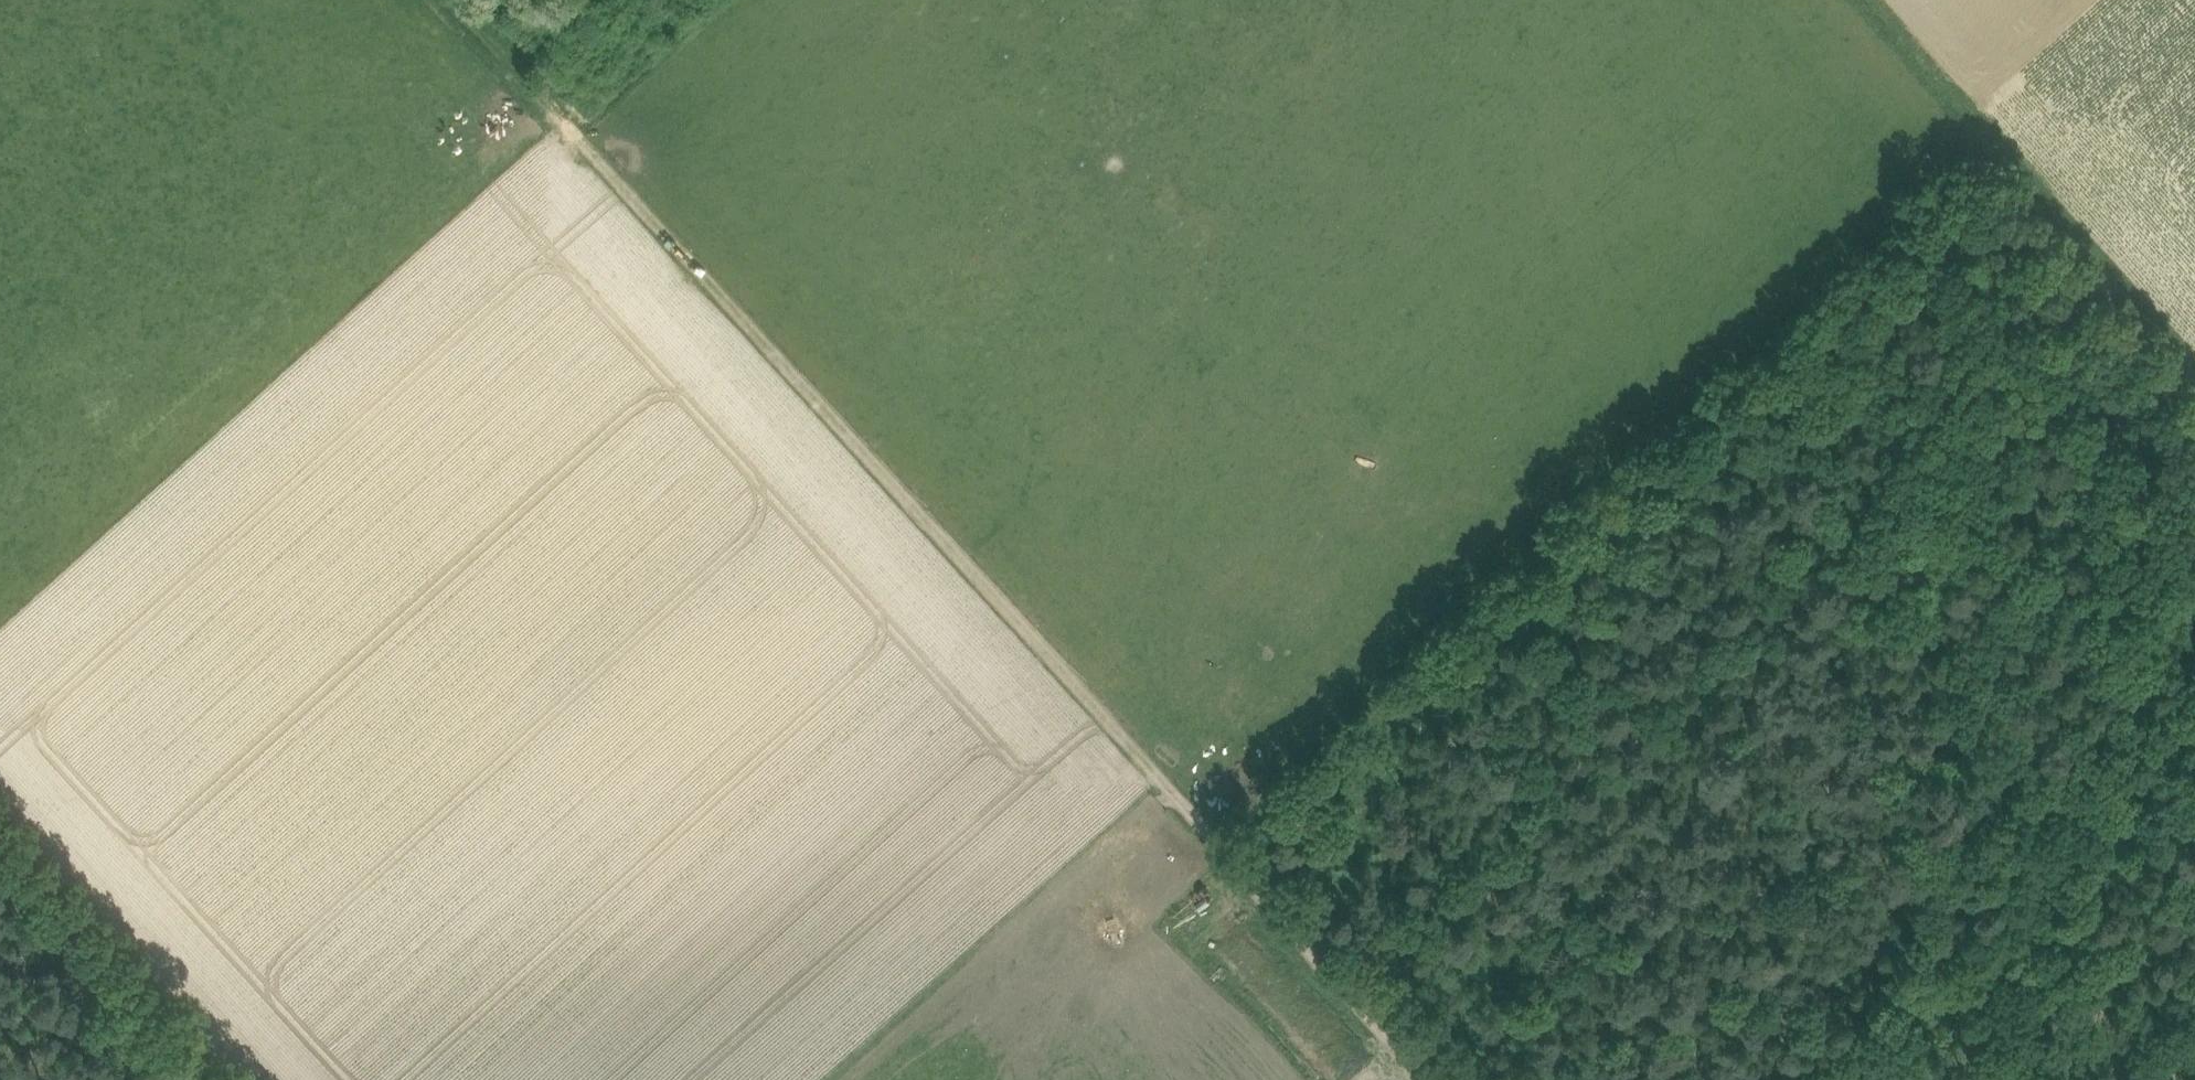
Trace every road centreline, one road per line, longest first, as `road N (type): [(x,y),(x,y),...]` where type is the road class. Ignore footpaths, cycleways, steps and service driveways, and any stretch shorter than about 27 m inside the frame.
road 1 (track): [(1430,1079),(449,0)]

